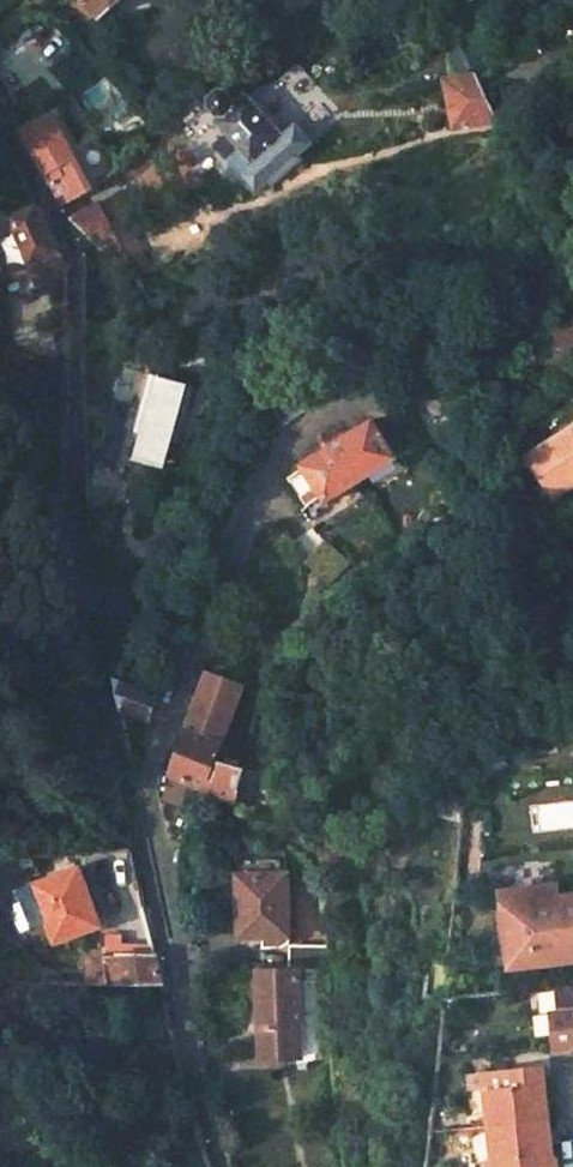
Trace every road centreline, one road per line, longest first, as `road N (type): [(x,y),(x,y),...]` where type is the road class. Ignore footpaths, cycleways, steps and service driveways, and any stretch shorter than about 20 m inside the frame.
road 1 (residential): [(189,1026),(187,981),(142,776),(284,446),(326,415),(448,386)]
road 2 (residential): [(74,560),(68,233),(0,114)]
road 3 (residential): [(189,1026),(170,990),(123,770)]
road 4 (residential): [(224,1166),(189,1026)]

